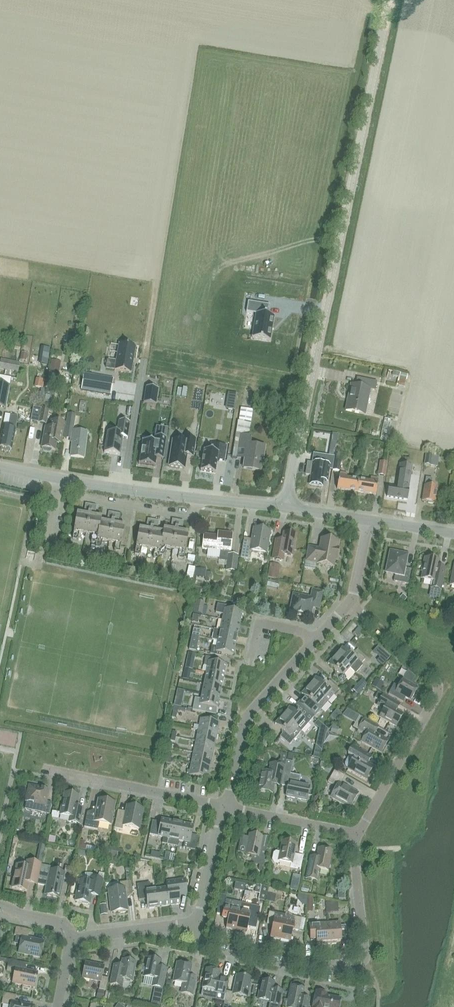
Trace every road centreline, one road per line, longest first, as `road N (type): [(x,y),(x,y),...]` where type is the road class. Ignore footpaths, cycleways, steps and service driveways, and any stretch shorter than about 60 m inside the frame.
road 1 (unclassified): [(285,509),(388,0)]
road 2 (residential): [(194,923),(210,948),(307,967),(359,962),(357,836)]
road 3 (residential): [(357,836),(439,690),(434,675),(350,603)]
road 4 (residential): [(285,509),(0,467)]
road 5 (residential): [(224,806),(247,719),(350,603)]
road 6 (residential): [(224,806),(52,772)]
road 7 (residential): [(357,836),(224,806)]
road 8 (residential): [(73,939),(194,923)]
road 9 (residential): [(194,923),(224,806)]

